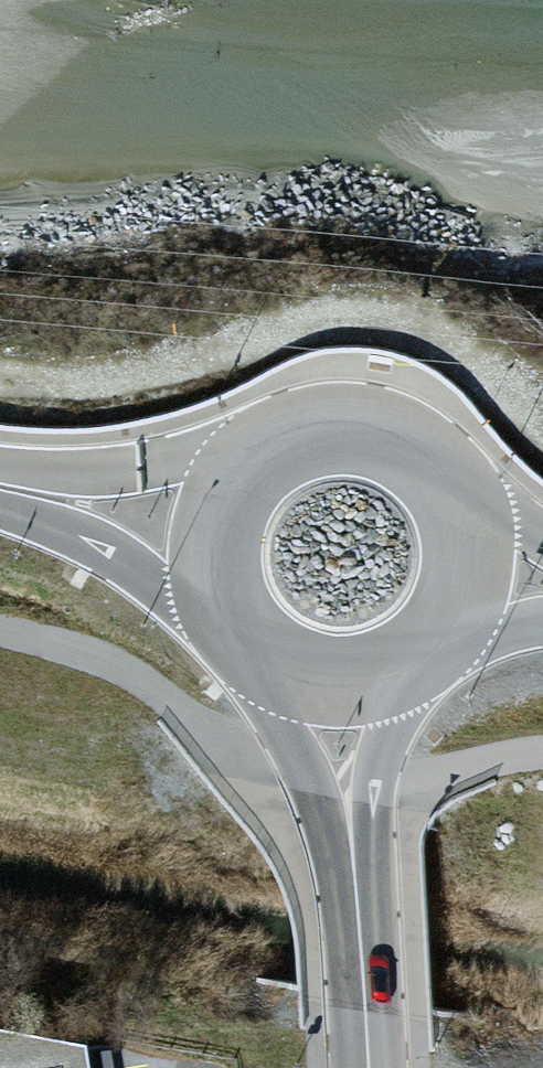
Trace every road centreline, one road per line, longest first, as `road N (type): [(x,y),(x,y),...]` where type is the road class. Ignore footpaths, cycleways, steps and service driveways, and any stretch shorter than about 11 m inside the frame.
road 1 (track): [(0,391),(52,401),(218,360),(363,306),(514,391),(542,422)]
road 2 (tertiary): [(472,570),(469,527),(452,487),(423,455),(385,434),(343,427),(300,435),(262,456),(234,488),(218,528)]
road 3 (tertiary): [(372,1067),(339,684)]
road 4 (motorway): [(218,528),(0,471)]
road 5 (tertiary): [(218,528),(215,566),(242,634),(269,660),(339,684)]
road 6 (tertiary): [(339,684),(381,678),(415,662),(462,606),(472,570)]

